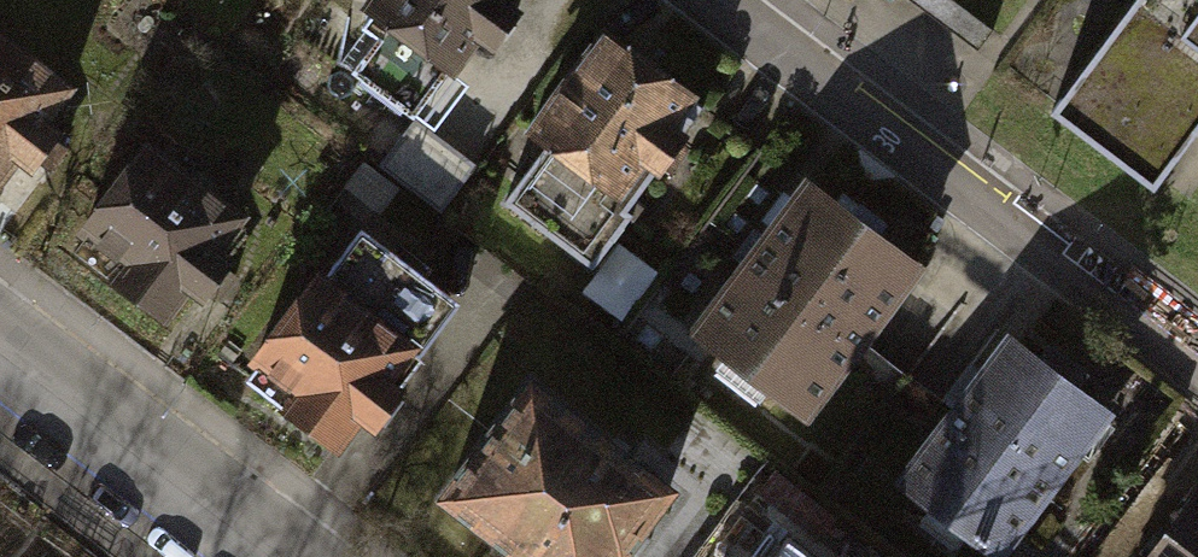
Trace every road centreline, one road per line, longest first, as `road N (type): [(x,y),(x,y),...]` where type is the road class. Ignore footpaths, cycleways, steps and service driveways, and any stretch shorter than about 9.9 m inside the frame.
road 1 (residential): [(1197,370),(706,0)]
road 2 (tertiary): [(266,556),(0,356)]

